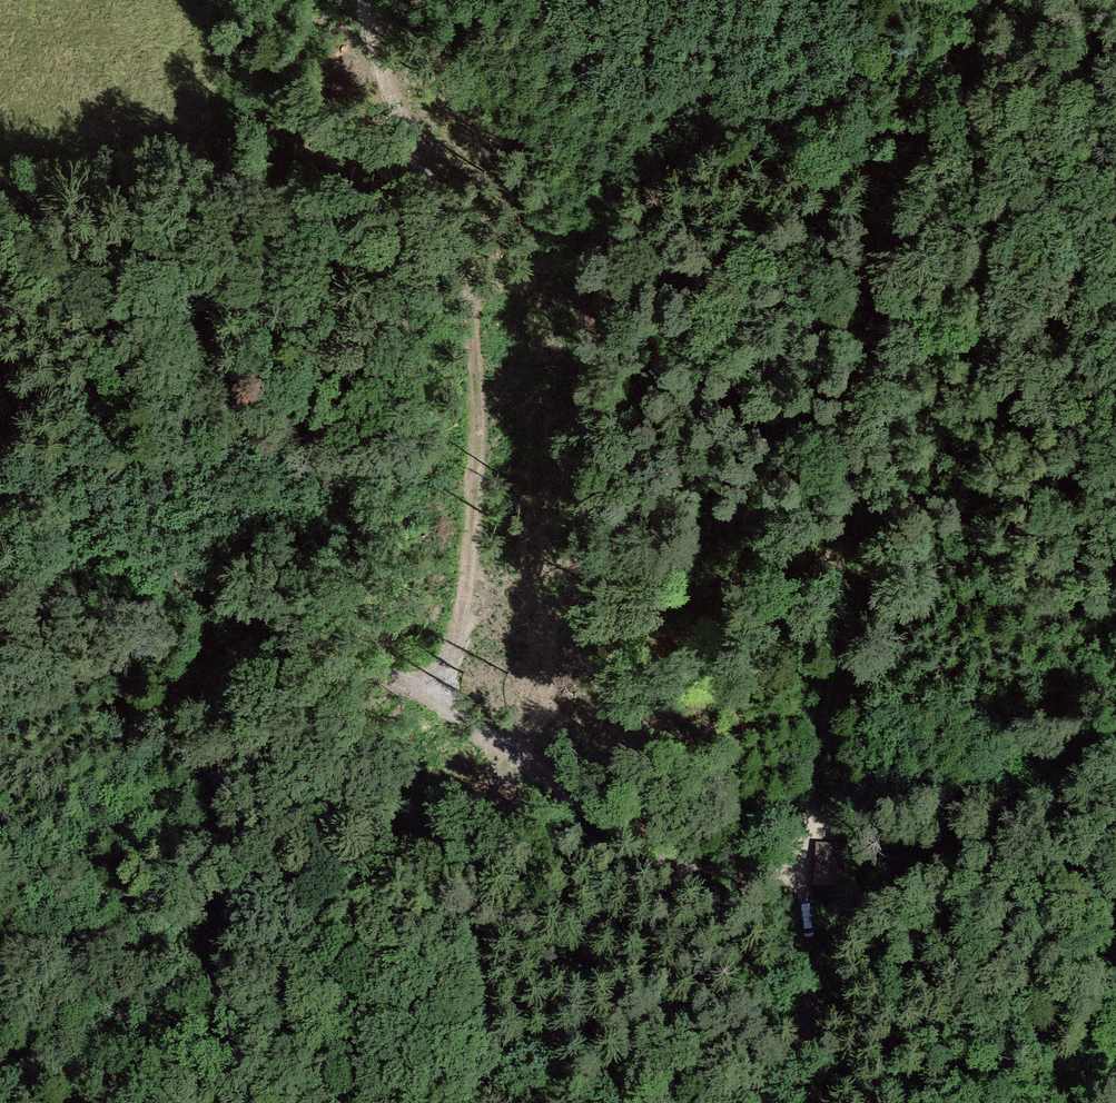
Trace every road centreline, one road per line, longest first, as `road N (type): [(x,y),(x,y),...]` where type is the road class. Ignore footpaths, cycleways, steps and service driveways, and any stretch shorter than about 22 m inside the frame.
road 1 (track): [(304,0),(407,204),(834,534),(937,771),(839,1063),(842,1102)]
road 2 (track): [(839,1063),(690,859),(450,708),(208,594),(40,492),(0,482)]
road 3 (track): [(450,708),(494,271)]
road 4 (track): [(1096,0),(1115,140)]

